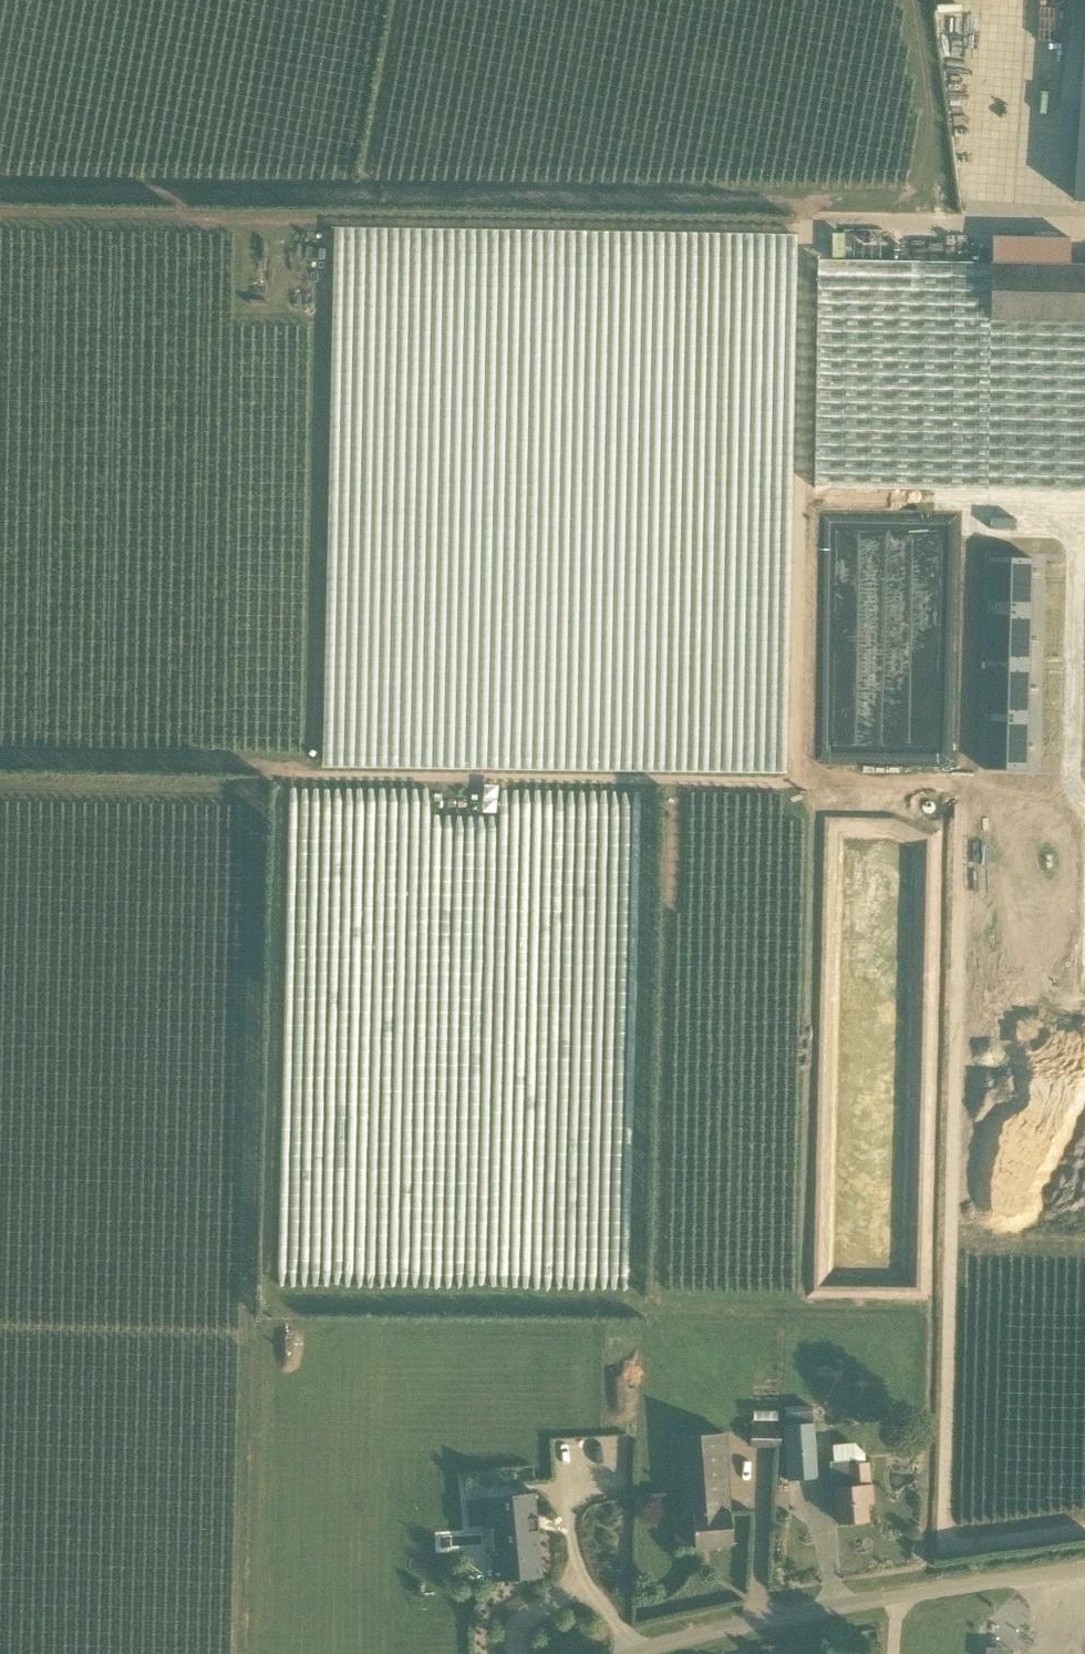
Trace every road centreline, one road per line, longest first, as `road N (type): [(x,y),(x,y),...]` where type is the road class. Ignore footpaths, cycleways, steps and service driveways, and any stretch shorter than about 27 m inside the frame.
road 1 (unclassified): [(651,1653),(738,1631),(1084,1576)]

